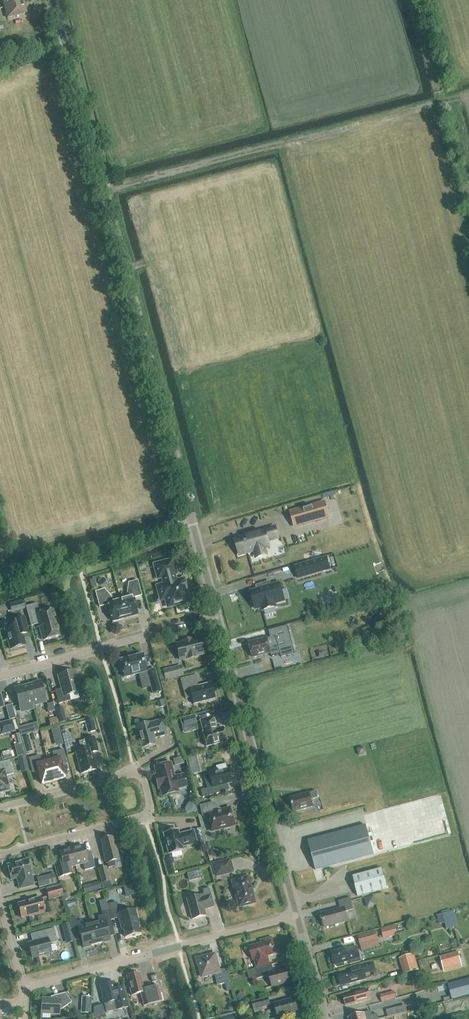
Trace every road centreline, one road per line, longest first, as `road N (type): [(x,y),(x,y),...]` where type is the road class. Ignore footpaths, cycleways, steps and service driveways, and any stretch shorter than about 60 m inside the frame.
road 1 (tertiary): [(217,616),(53,0)]
road 2 (track): [(465,97),(103,188)]
road 3 (residential): [(0,854),(145,816),(150,800),(133,772),(0,808)]
road 4 (tertiary): [(296,915),(217,616)]
road 5 (residential): [(24,987),(296,915)]
road 6 (residential): [(0,675),(217,616)]

